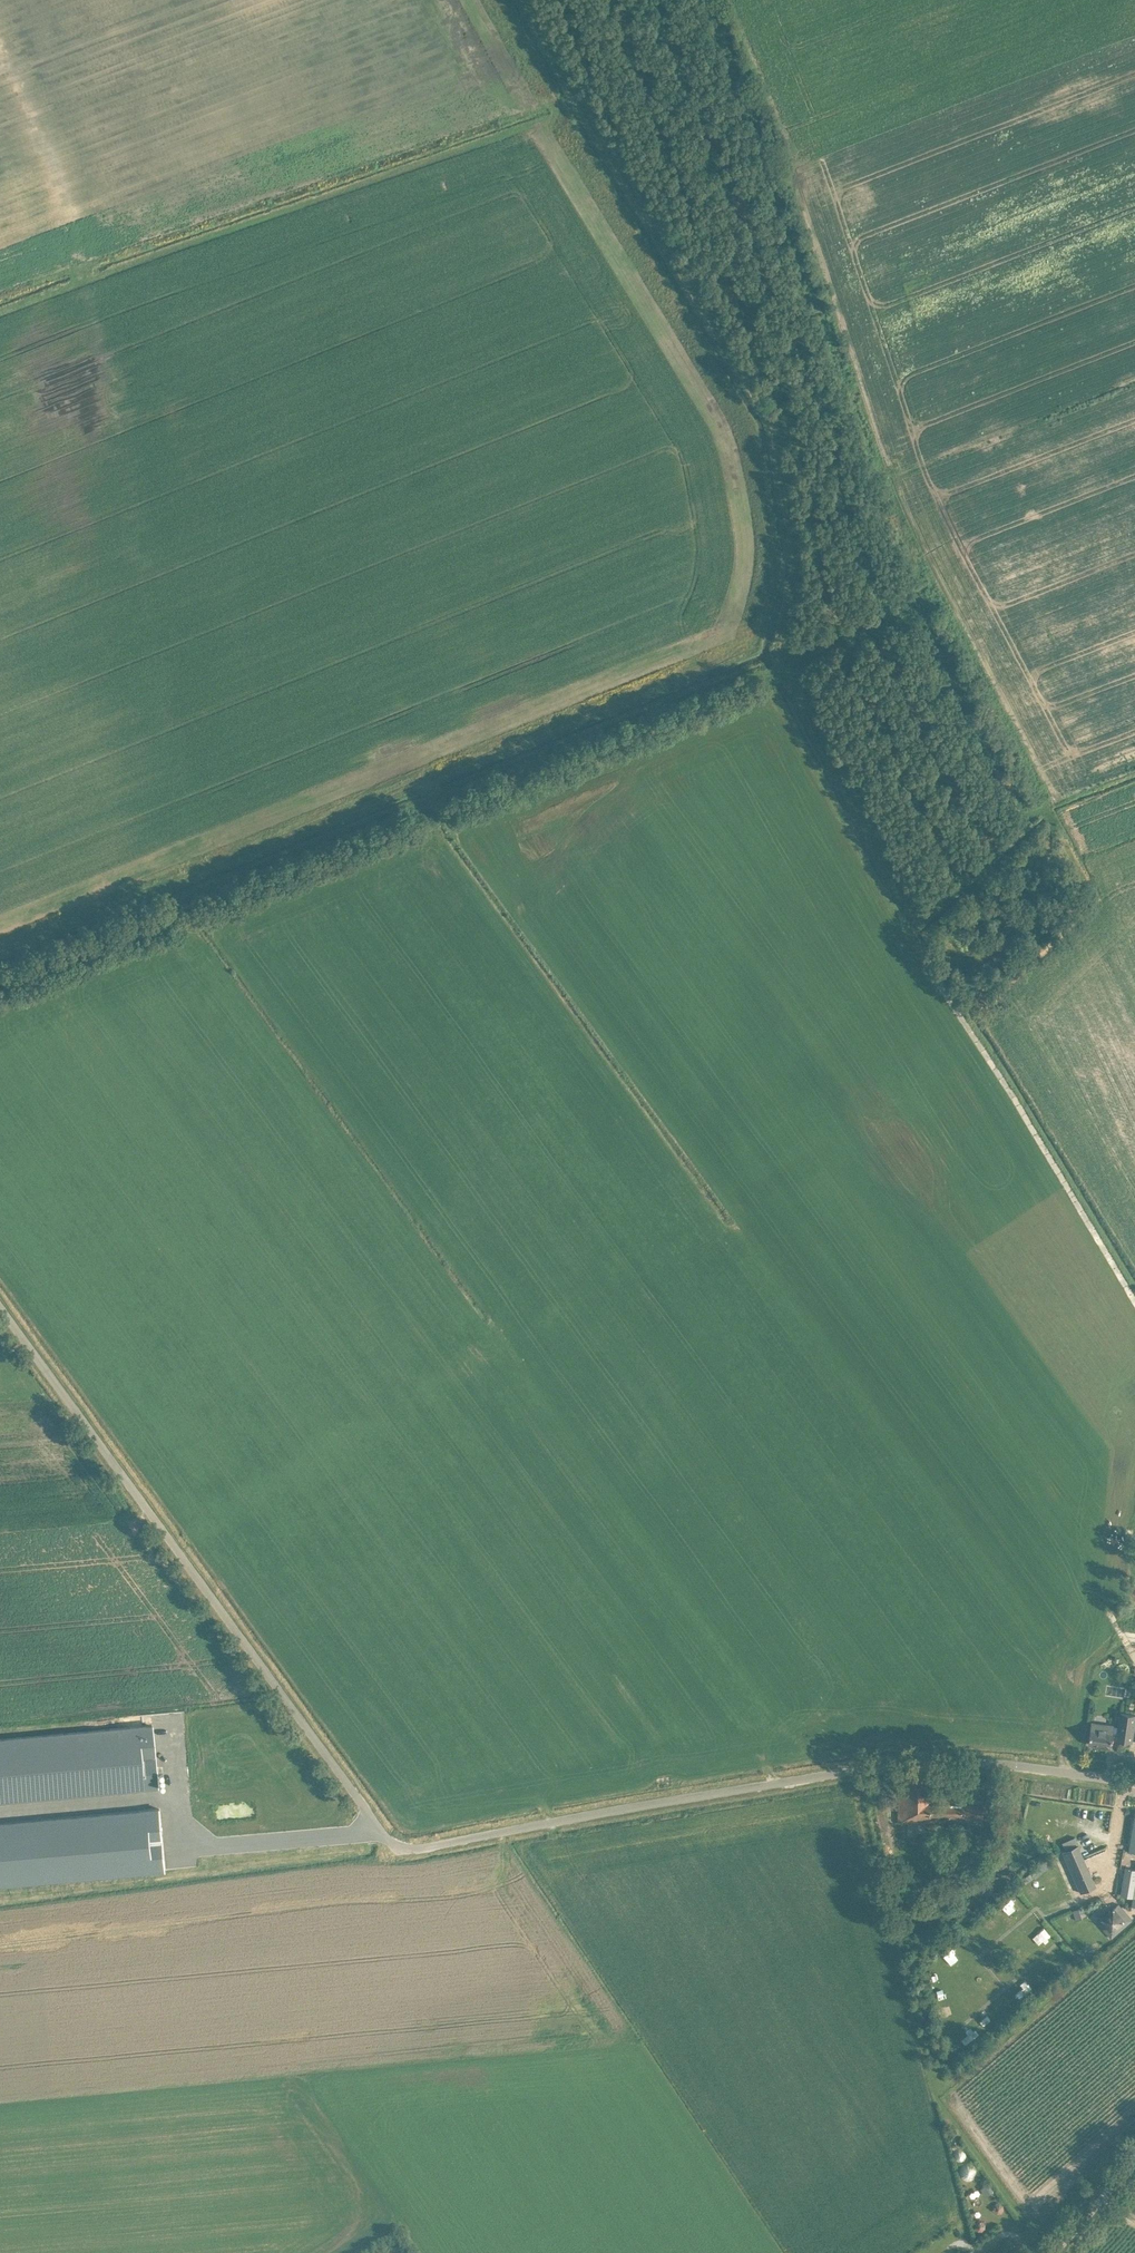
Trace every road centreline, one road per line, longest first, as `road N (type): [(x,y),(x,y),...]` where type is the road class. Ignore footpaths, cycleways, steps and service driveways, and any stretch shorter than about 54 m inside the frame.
road 1 (unclassified): [(1134,1782),(1004,1764),(899,1764),(400,1846),(0,1307)]
road 2 (track): [(772,654),(0,983)]
road 3 (track): [(523,0),(769,426),(793,542),(772,654)]
road 4 (track): [(772,654),(925,920),(1032,819),(1060,875)]
road 5 (track): [(772,654),(927,594)]
road 6 (unclassified): [(1054,2252),(1134,2161)]

